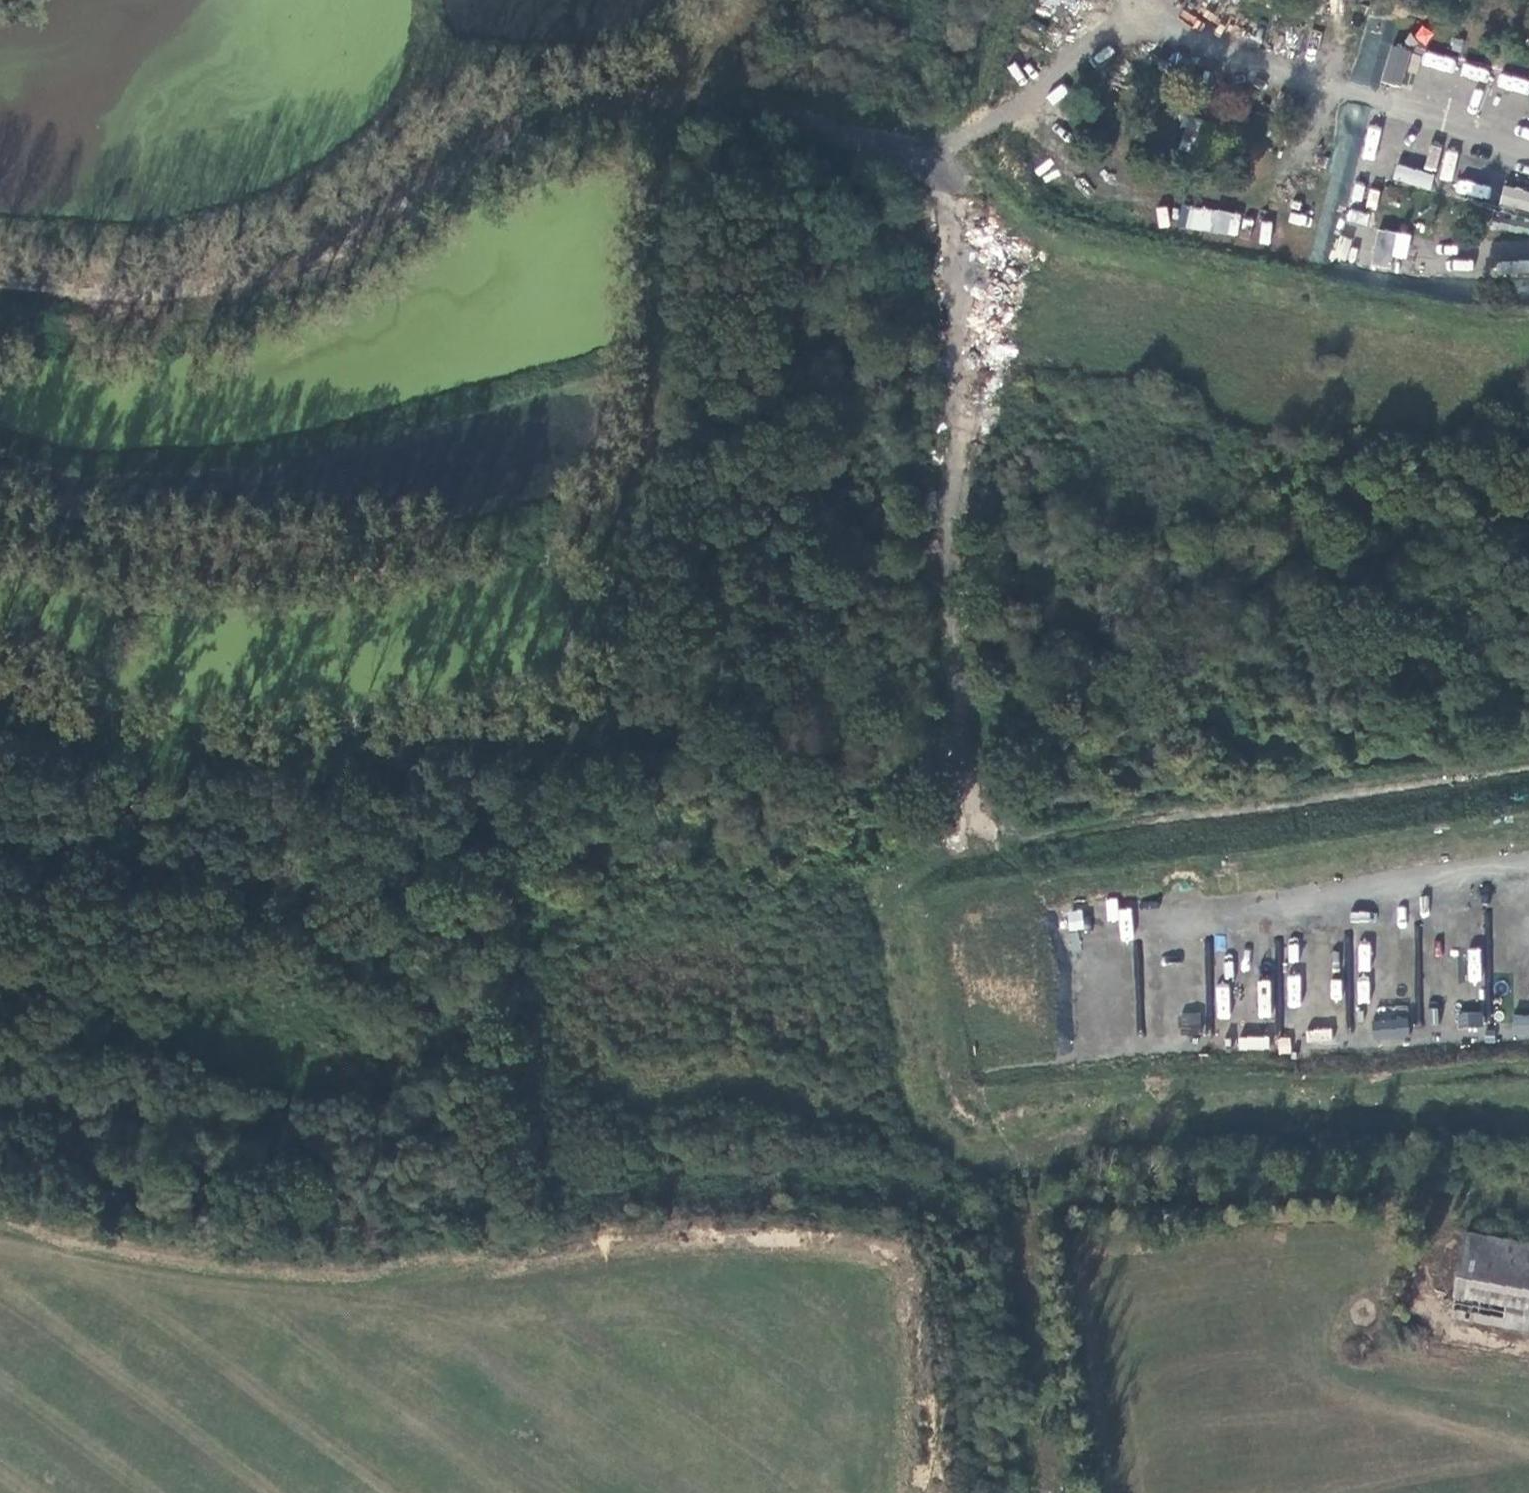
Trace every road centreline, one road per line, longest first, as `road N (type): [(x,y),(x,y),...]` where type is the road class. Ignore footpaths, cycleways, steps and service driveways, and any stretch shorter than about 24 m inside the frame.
road 1 (track): [(961,168),(754,104),(654,89),(603,97),(557,117),(280,269),(226,287),(174,294),(0,283)]

